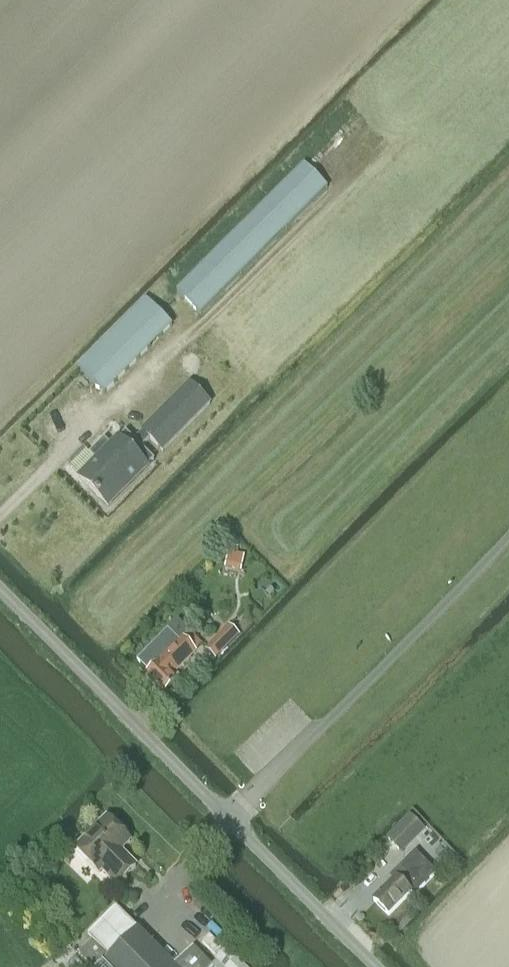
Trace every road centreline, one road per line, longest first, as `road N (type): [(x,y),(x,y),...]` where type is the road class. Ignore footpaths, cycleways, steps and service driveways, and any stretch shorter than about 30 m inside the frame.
road 1 (unclassified): [(374,966),(0,591)]

